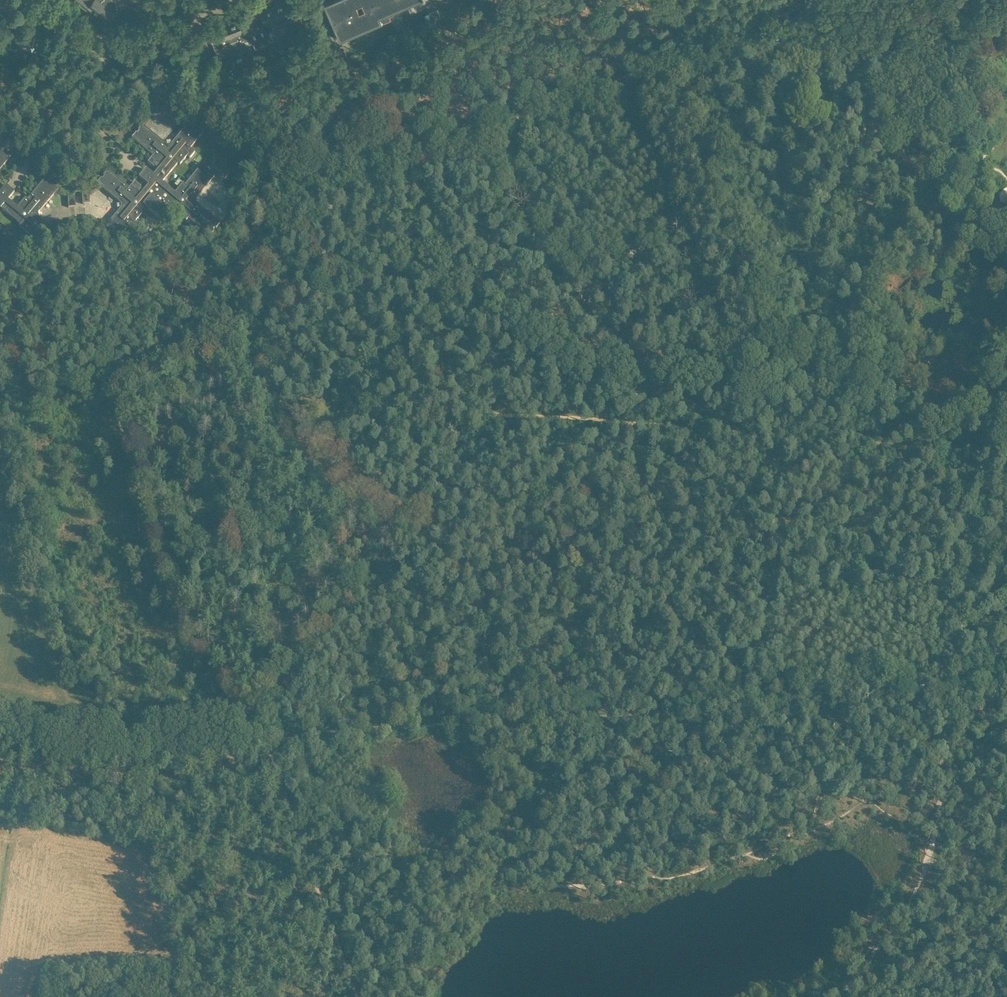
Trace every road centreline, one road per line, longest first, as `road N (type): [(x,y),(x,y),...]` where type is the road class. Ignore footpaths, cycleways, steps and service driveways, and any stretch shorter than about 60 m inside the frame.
road 1 (track): [(353,996),(260,740)]
road 2 (unclassified): [(108,37),(211,15),(243,0)]

